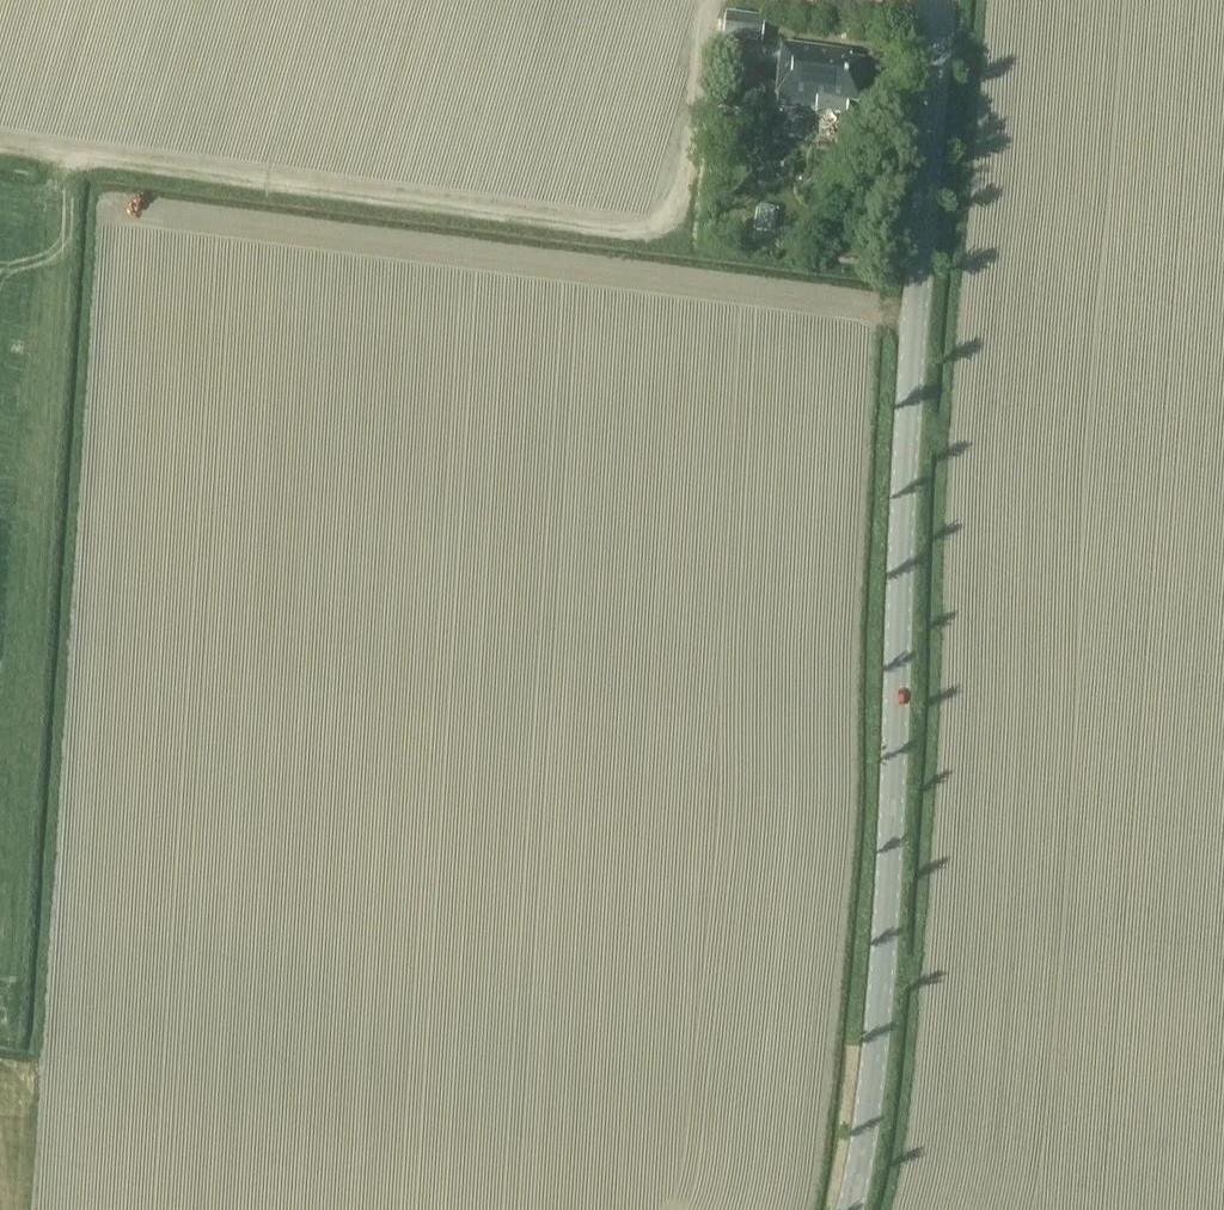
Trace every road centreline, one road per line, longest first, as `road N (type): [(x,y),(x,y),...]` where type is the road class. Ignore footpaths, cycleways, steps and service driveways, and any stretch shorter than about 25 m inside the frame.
road 1 (tertiary): [(847,1209),(880,1028),(938,0)]

